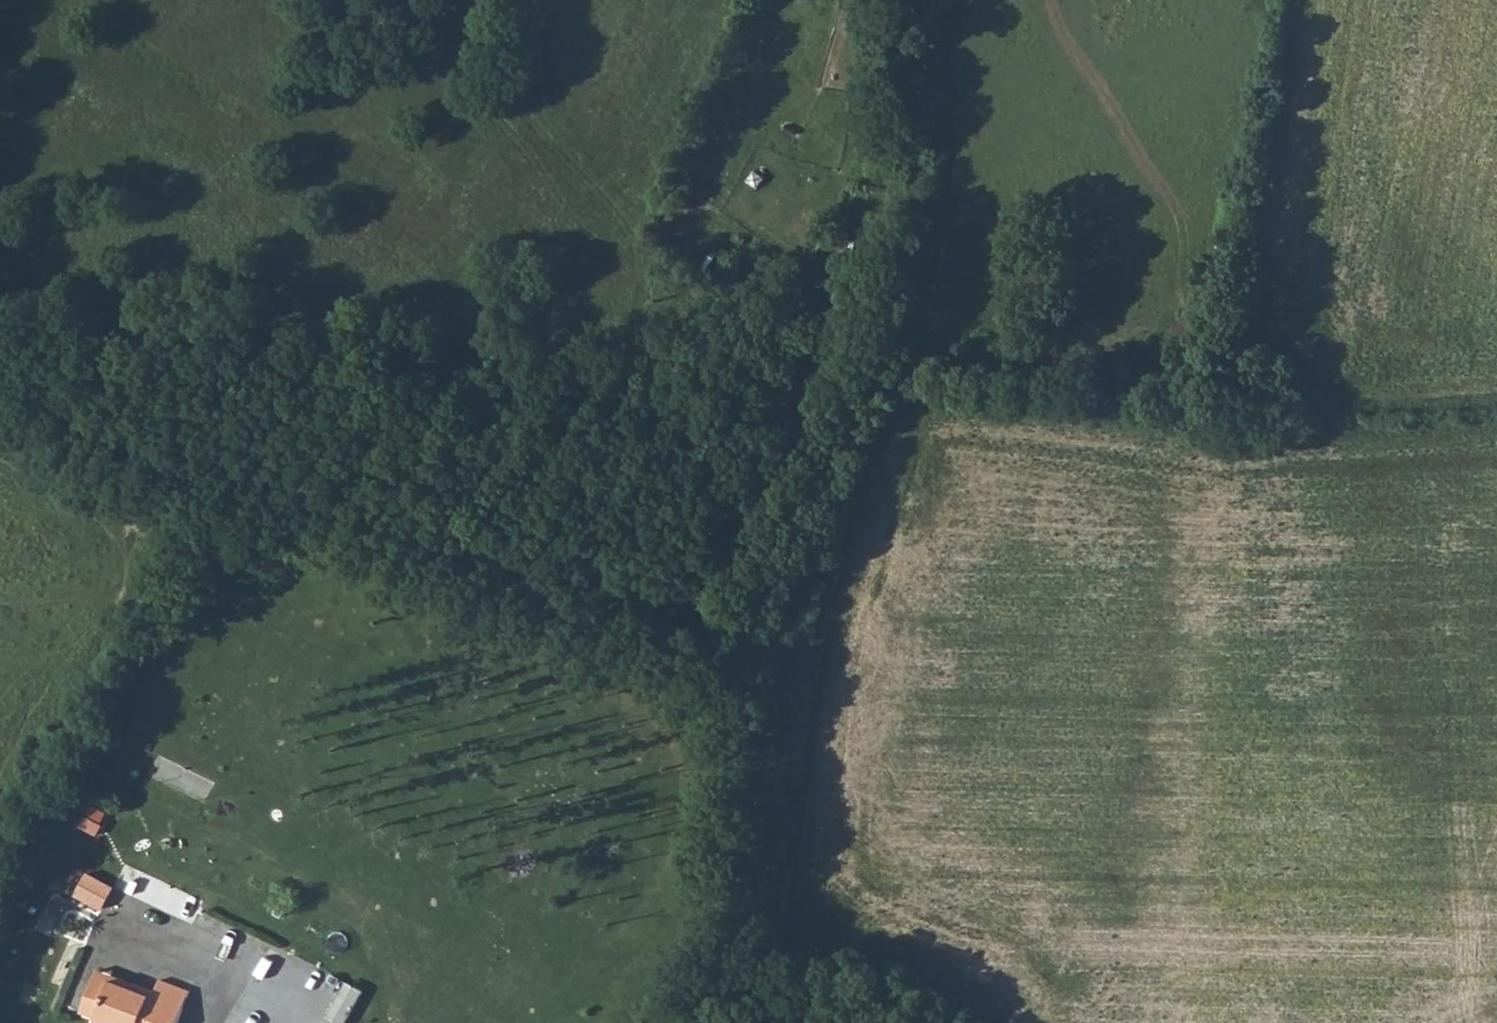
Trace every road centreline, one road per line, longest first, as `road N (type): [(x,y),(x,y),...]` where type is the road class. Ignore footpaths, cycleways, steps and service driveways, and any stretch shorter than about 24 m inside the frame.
road 1 (track): [(884,355),(909,279),(931,0)]

